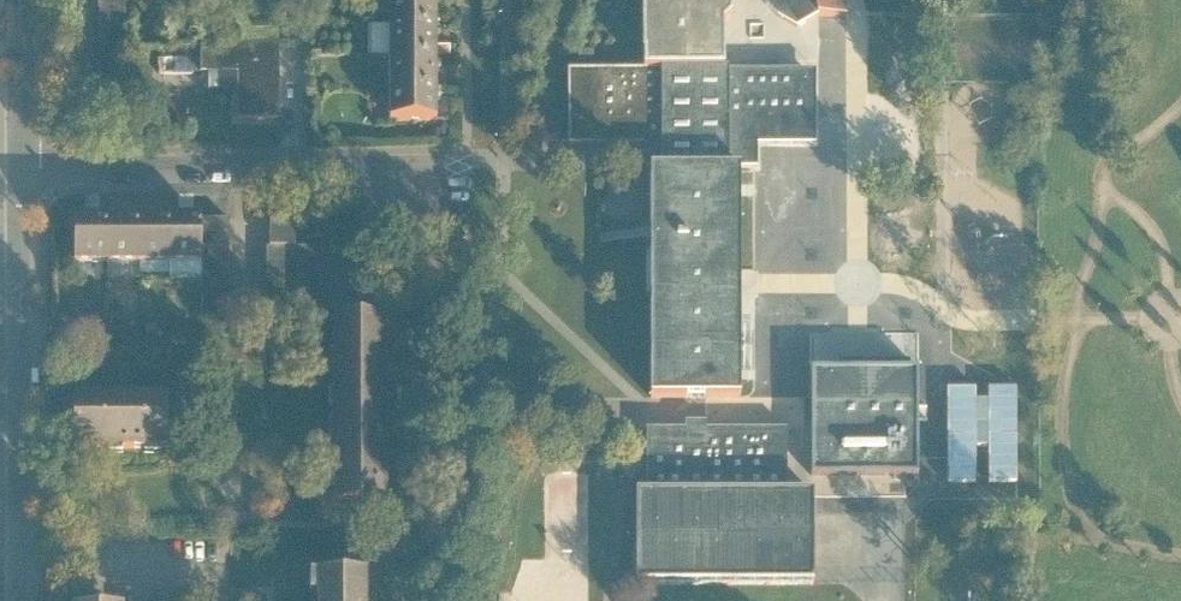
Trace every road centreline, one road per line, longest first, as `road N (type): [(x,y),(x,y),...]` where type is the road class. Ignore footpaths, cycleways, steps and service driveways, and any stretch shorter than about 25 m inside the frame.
road 1 (residential): [(19,600),(25,170)]
road 2 (residential): [(25,170),(436,169)]
road 3 (residential): [(25,170),(23,0)]

